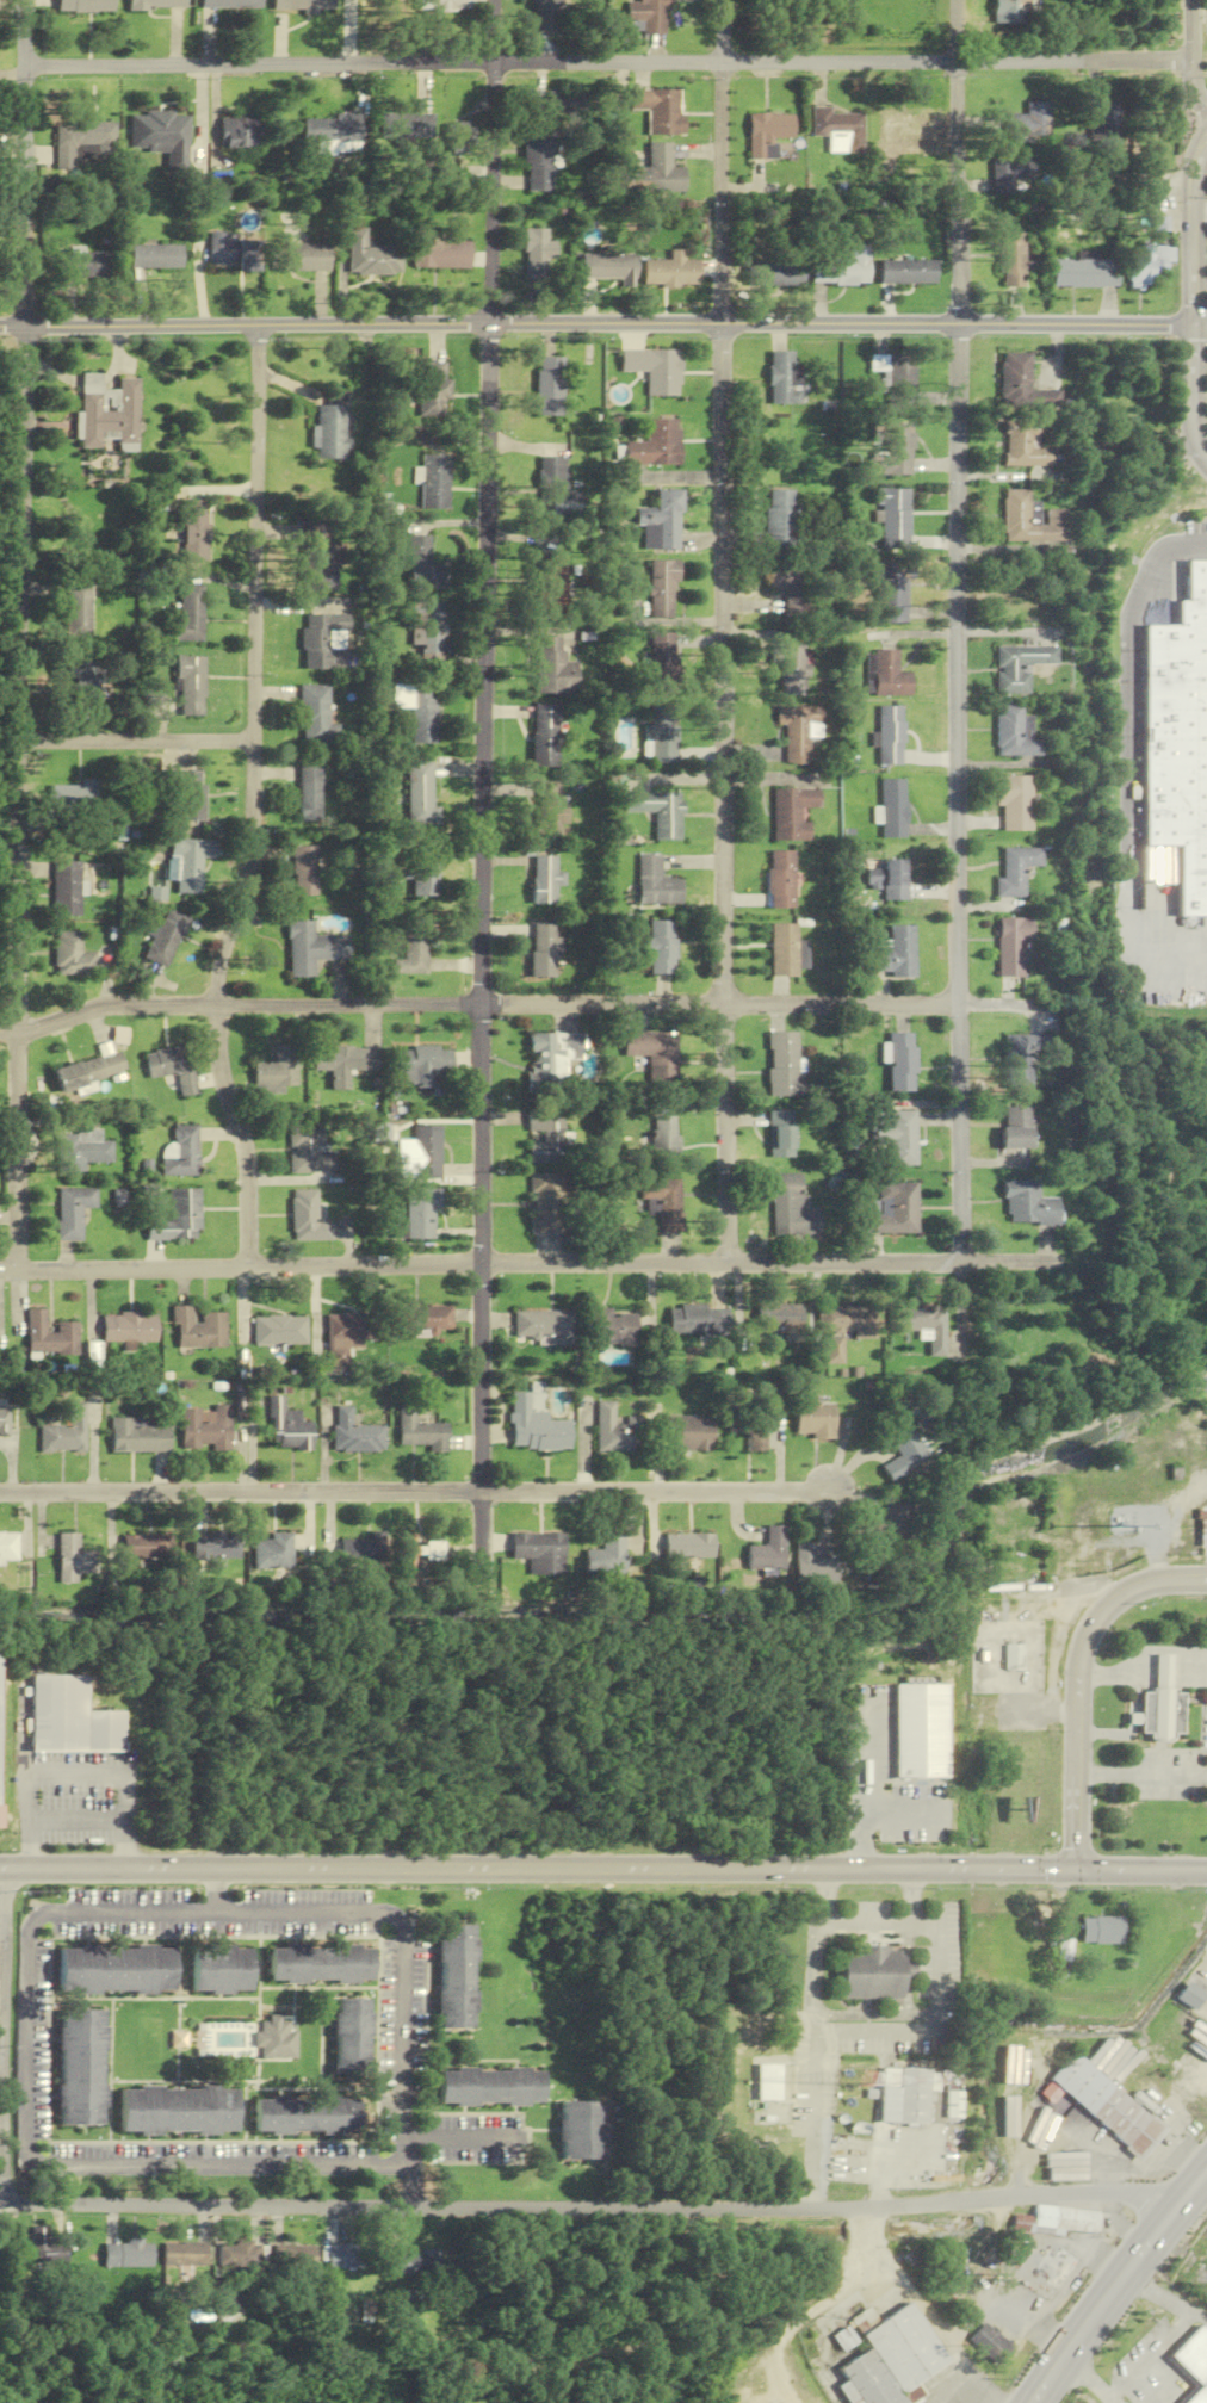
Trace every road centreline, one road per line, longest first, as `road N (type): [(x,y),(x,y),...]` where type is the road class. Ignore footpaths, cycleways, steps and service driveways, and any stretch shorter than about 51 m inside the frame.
road 1 (residential): [(493,0),(481,1577)]
road 2 (residential): [(25,0),(17,1266)]
road 3 (residential): [(726,0),(726,1263)]
road 4 (residential): [(957,0),(959,1262)]
road 5 (tertiary): [(1193,326),(0,327)]
road 6 (residential): [(1175,2217),(1152,2199),(1097,2193),(767,2211),(0,2206)]
road 7 (residential): [(1190,61),(26,64)]
road 8 (secondary): [(1079,1871),(0,1868)]
road 9 (residential): [(1056,1262),(0,1267)]
road 10 (residential): [(1044,1005),(116,1004),(0,1030)]
road 11 (residential): [(259,324),(250,857),(217,1005),(218,1055),(248,1177),(248,1268)]
road 12 (residential): [(825,1492),(0,1491)]
road 13 (residential): [(6,1868),(7,2206)]
road 14 (primary): [(1206,2179),(1038,2402)]
road 15 (residential): [(1206,1580),(1139,1587),(1100,1615),(1081,1662),(1079,1734)]
road 16 (residential): [(254,741),(20,742)]
road 17 (tertiary): [(1206,143),(1190,203),(1193,326)]
road 18 (residential): [(1079,1734),(1079,1871)]
road 19 (residential): [(1193,326),(1193,414),(1206,460)]
road 20 (secondary): [(1206,1873),(1079,1871)]

